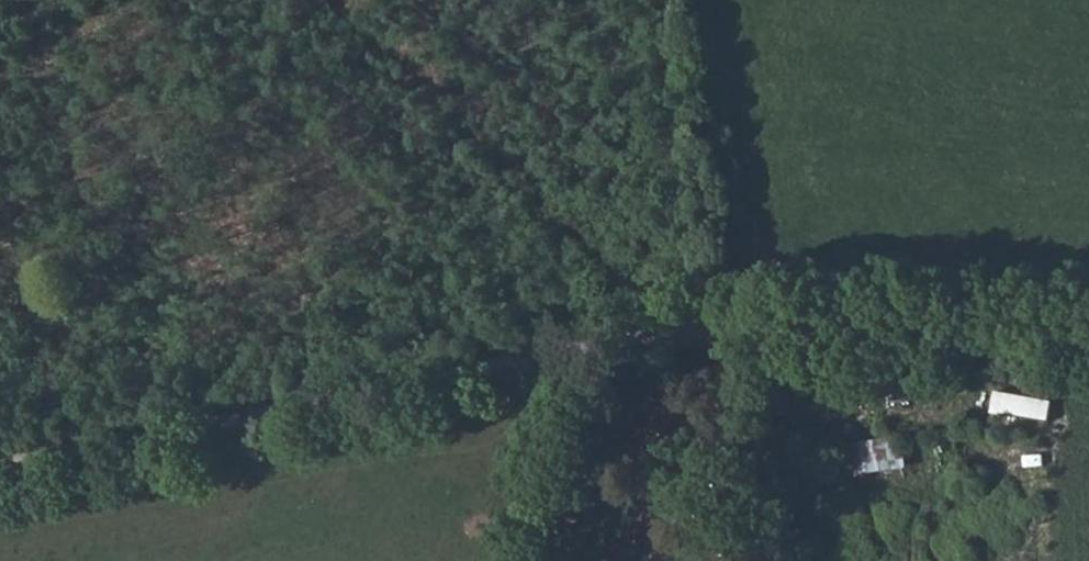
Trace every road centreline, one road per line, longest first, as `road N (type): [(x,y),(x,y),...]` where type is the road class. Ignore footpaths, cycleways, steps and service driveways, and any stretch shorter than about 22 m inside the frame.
road 1 (track): [(0,469),(651,342)]
road 2 (track): [(672,341),(640,288),(299,0)]
road 3 (unclassified): [(651,342),(831,339),(1088,351)]
road 4 (track): [(675,0),(714,340)]

